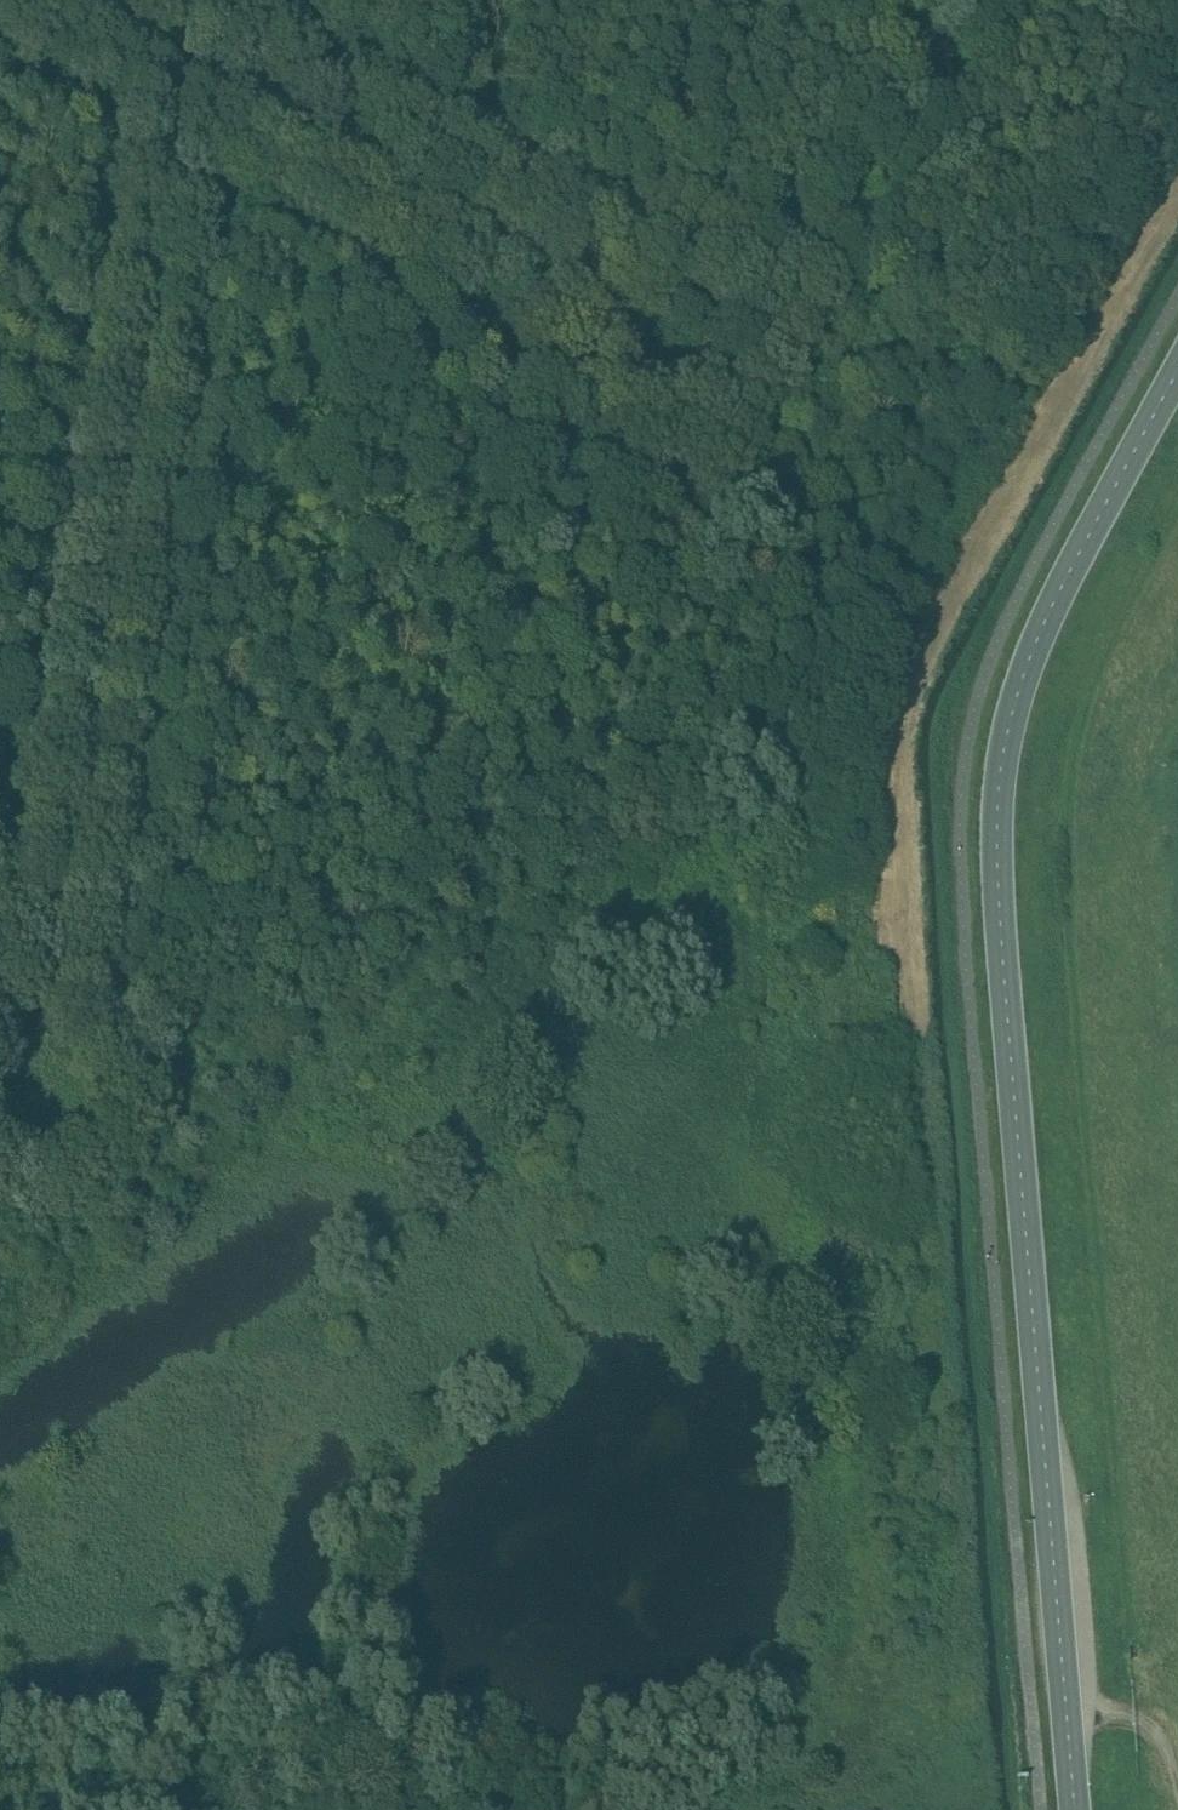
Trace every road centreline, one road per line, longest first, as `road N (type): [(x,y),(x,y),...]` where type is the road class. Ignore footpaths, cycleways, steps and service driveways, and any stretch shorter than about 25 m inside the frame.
road 1 (tertiary): [(1076,1809),(994,849),(998,778),(1011,709),(1050,605),(1177,372)]

